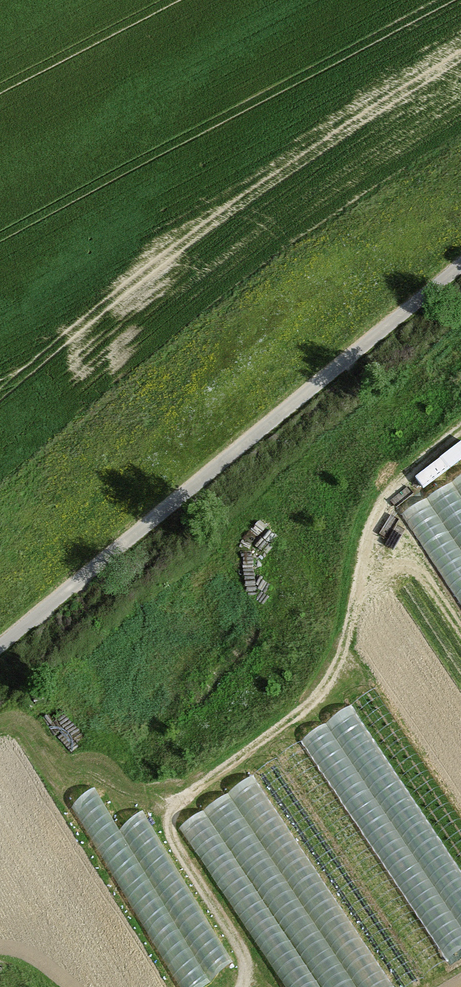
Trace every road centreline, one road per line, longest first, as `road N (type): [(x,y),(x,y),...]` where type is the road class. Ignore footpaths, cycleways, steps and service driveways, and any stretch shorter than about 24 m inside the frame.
road 1 (track): [(243,986),(243,954),(175,845),(171,816),(325,687),(342,653),(380,503),(460,430)]
road 2 (track): [(460,270),(0,647)]

